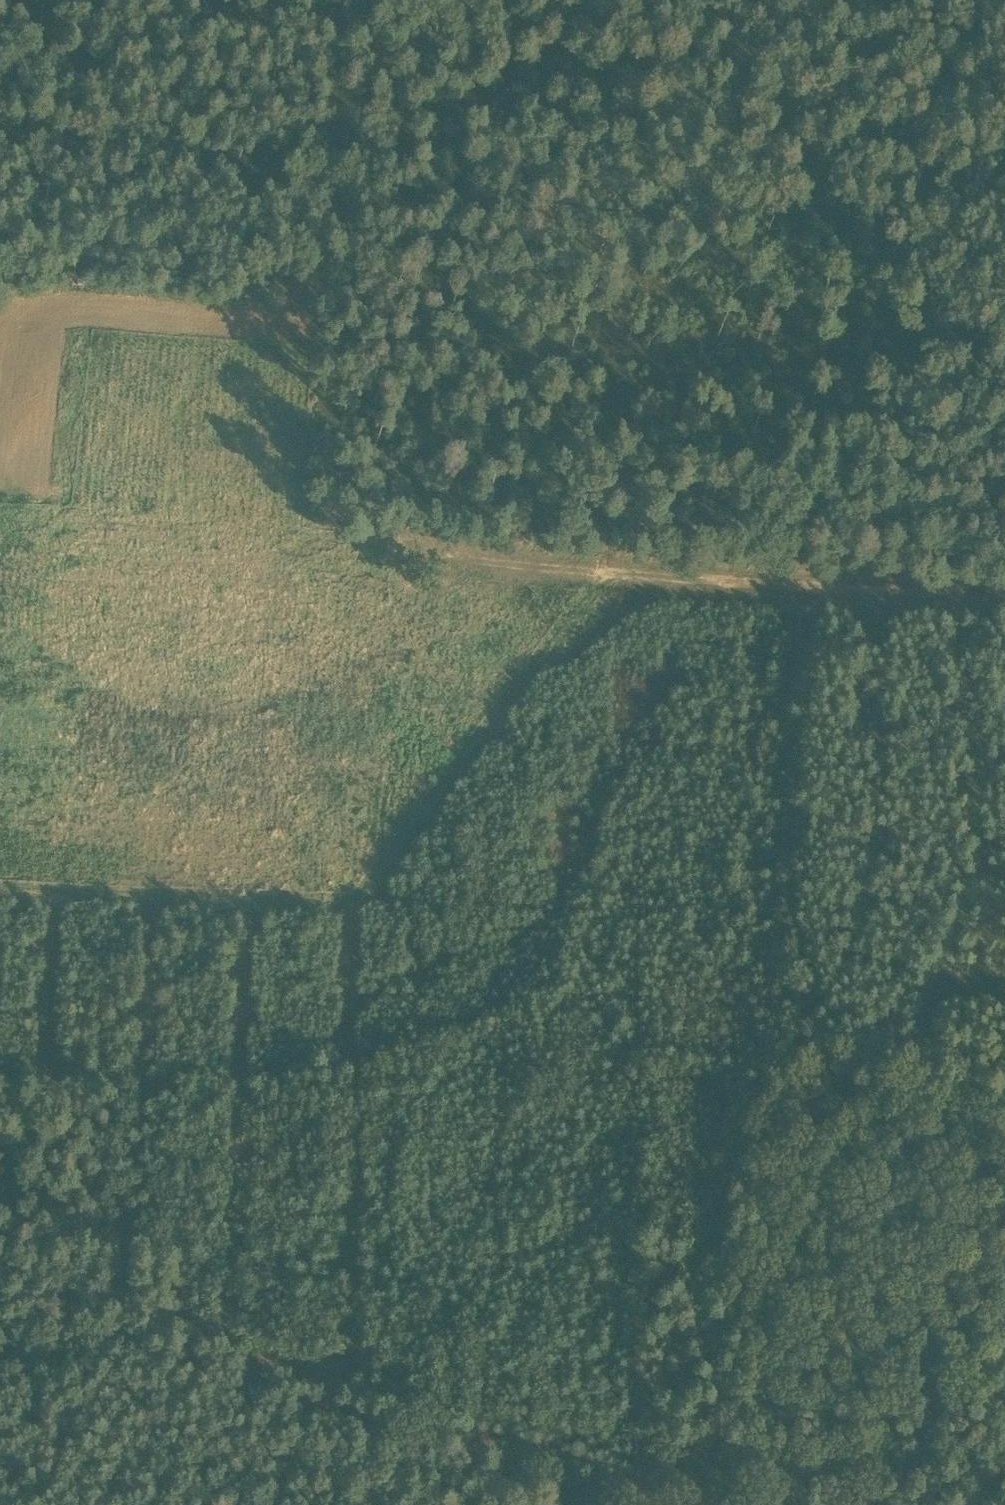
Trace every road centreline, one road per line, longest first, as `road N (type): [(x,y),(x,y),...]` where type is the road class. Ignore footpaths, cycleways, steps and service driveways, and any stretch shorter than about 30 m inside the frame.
road 1 (track): [(1004,611),(442,562)]

